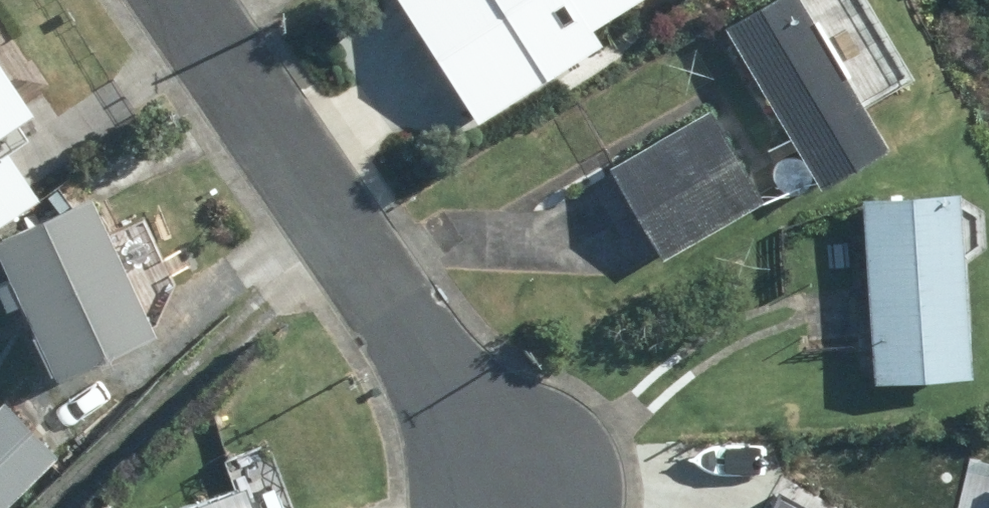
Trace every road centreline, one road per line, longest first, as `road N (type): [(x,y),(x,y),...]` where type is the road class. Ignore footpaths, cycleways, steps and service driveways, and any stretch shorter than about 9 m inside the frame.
road 1 (residential): [(525,486),(188,0)]

